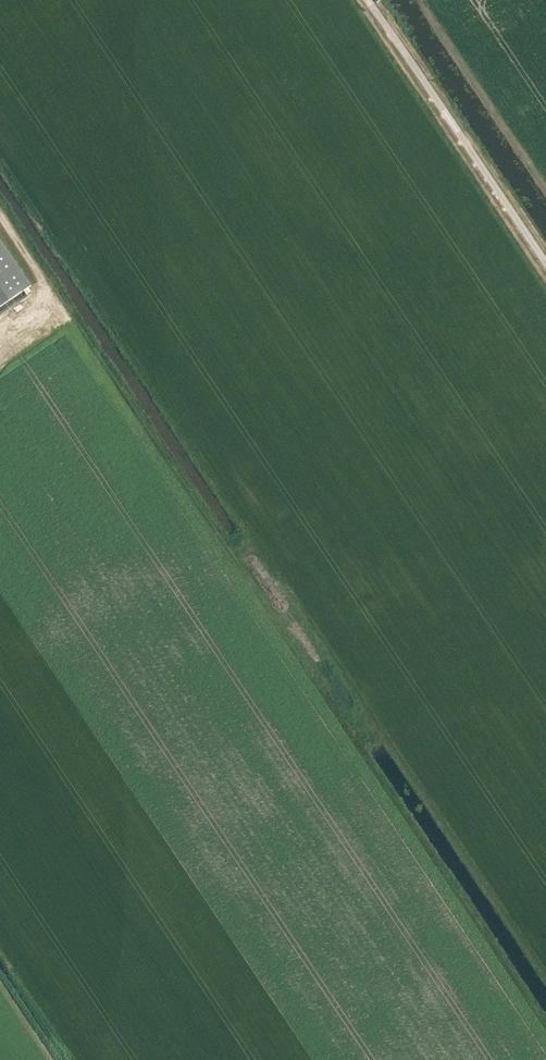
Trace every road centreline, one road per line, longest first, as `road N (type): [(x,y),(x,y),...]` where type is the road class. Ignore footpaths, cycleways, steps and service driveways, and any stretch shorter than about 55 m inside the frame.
road 1 (unclassified): [(545,265),(368,0)]

